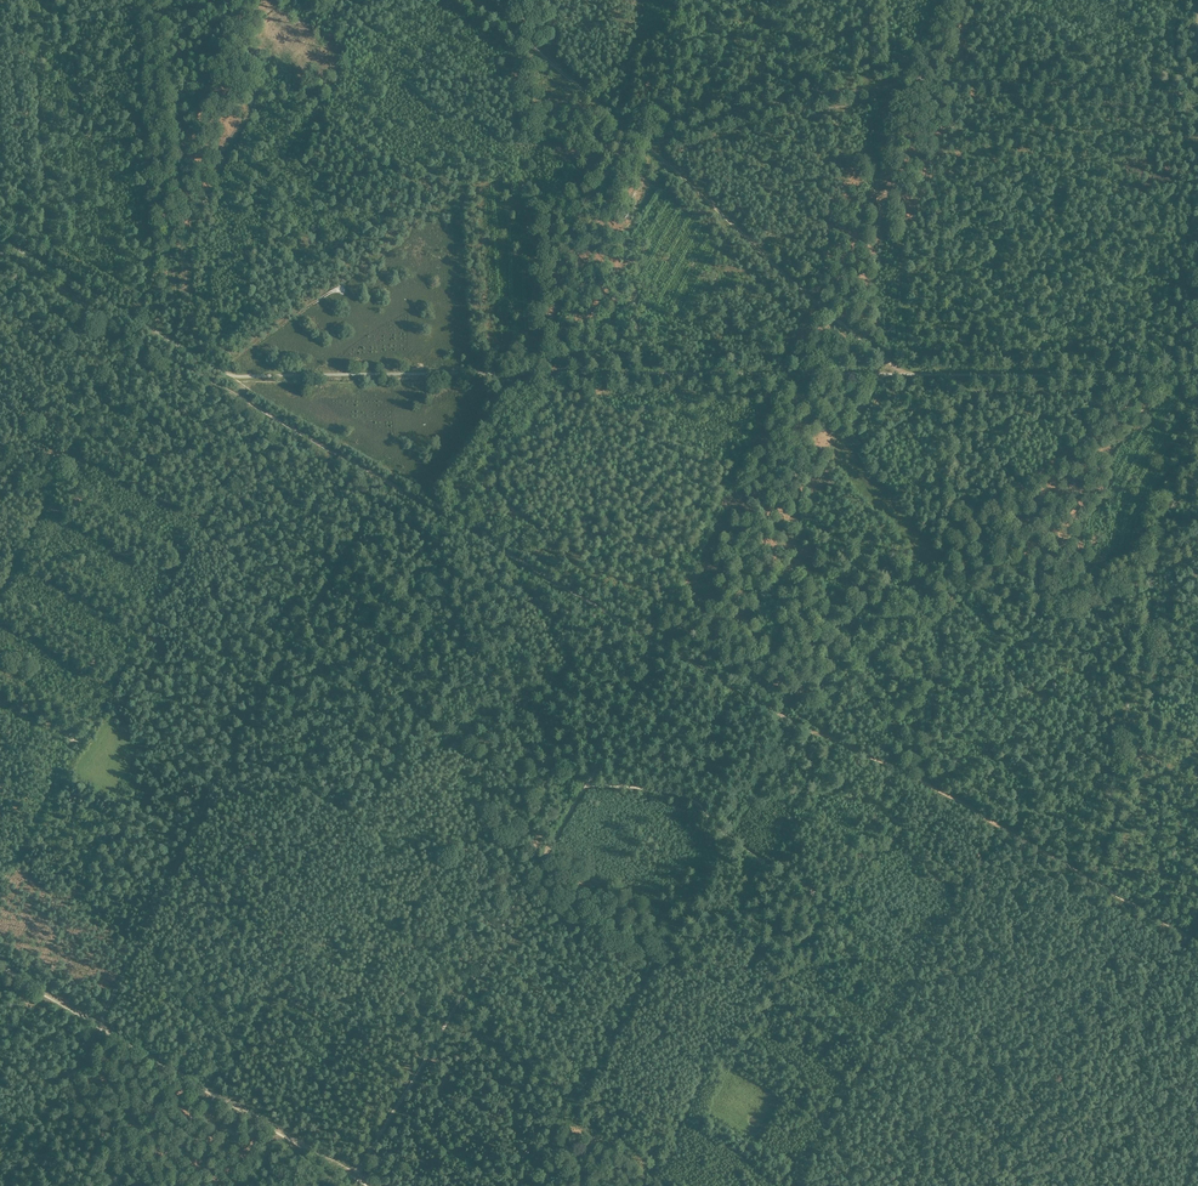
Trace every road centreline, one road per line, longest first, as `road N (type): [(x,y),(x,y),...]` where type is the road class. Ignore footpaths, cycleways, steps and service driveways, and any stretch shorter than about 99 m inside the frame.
road 1 (track): [(1197,942),(947,794),(795,725),(244,399)]
road 2 (track): [(1197,93),(910,78),(766,105),(649,147)]
road 3 (track): [(534,49),(898,375)]
road 4 (track): [(1197,541),(1057,587),(945,594),(964,374)]
road 5 (track): [(151,0),(181,363)]
road 6 (track): [(0,254),(244,399)]
road 7 (track): [(215,1088),(0,964)]
road 8 (track): [(356,1175),(215,1088)]
road 9 (track): [(213,381),(344,282)]

